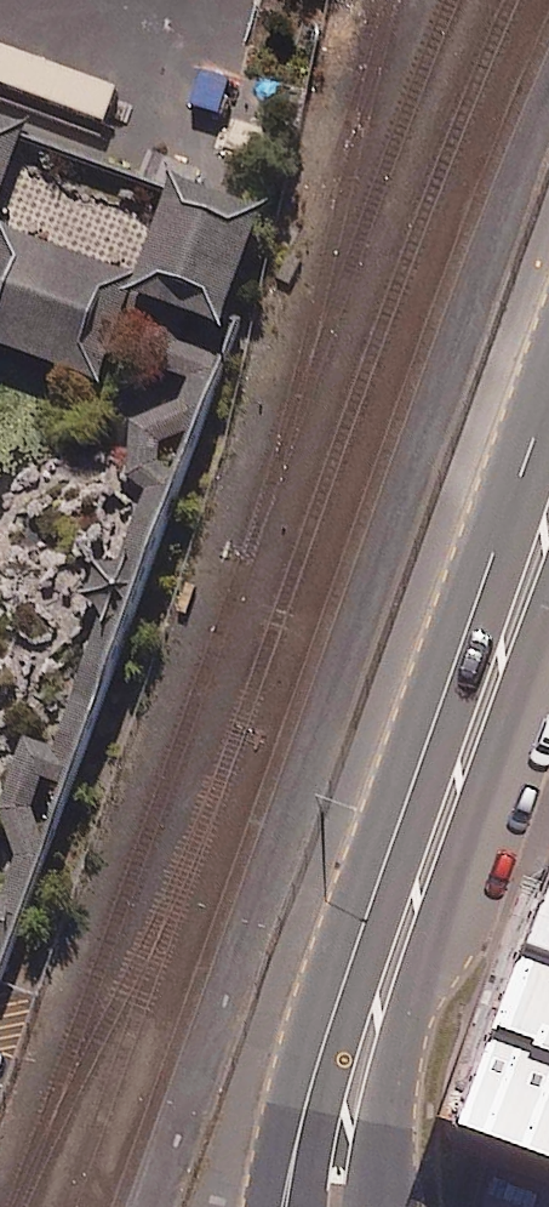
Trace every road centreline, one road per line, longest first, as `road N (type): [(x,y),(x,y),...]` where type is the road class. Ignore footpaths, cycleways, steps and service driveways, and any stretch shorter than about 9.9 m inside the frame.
road 1 (secondary): [(334,996),(548,396)]
road 2 (secondary): [(548,608),(415,980),(378,1136)]
road 3 (secondary): [(261,1206),(286,1113),(334,996)]
road 4 (secondary): [(308,1206),(334,996)]

